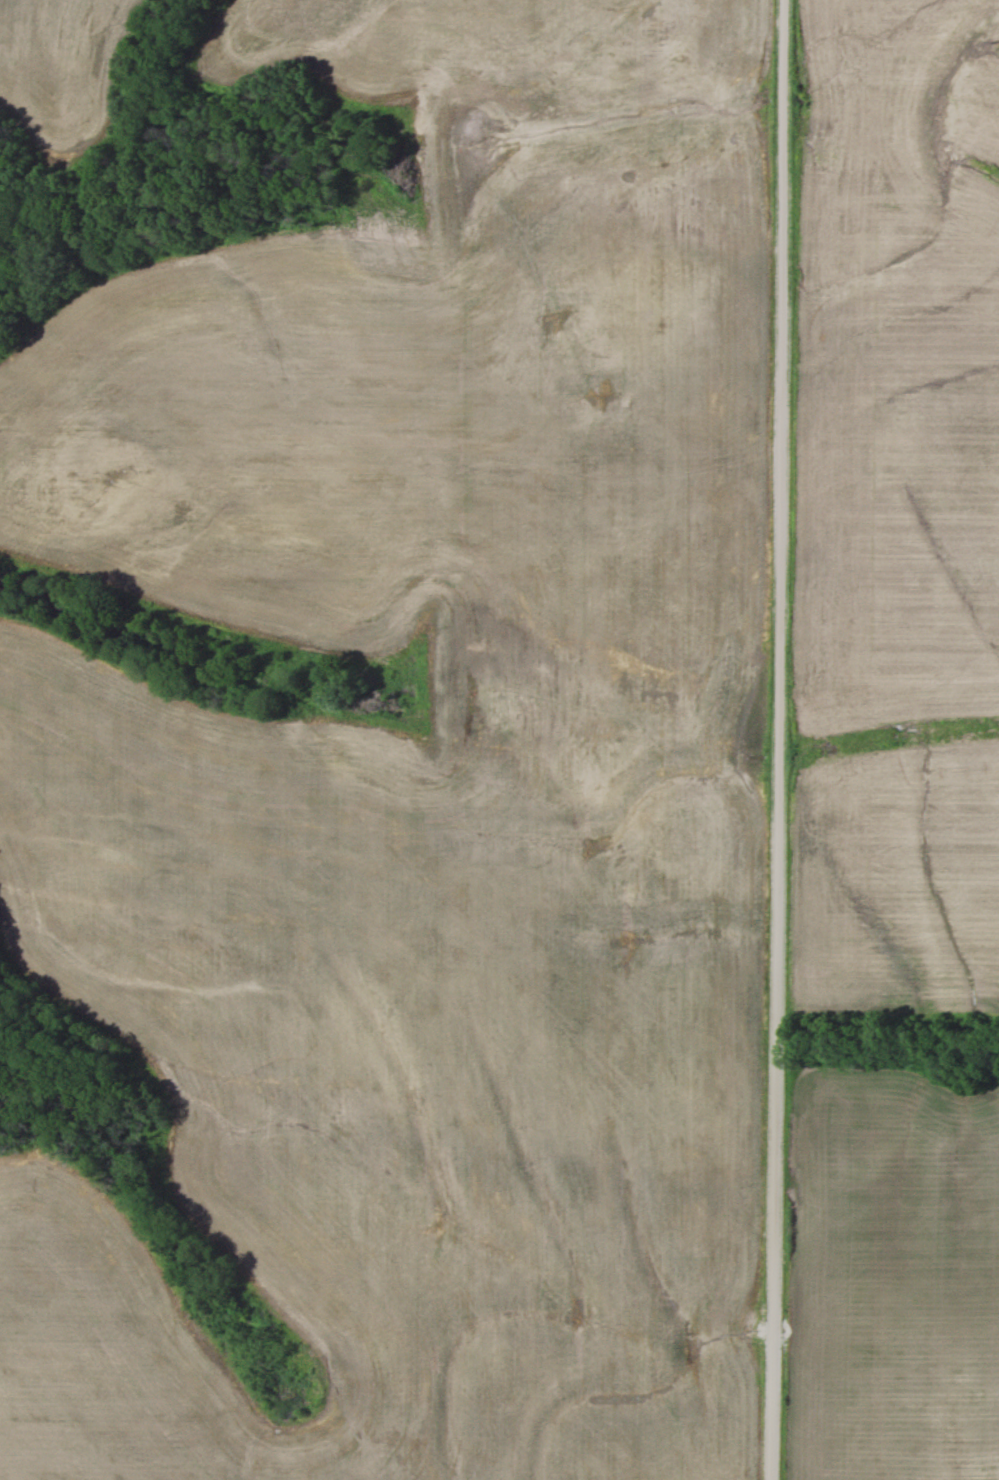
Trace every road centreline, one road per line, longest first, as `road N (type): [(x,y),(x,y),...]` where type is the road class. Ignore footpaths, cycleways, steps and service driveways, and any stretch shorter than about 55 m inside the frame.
road 1 (residential): [(763,1479),(776,0)]

